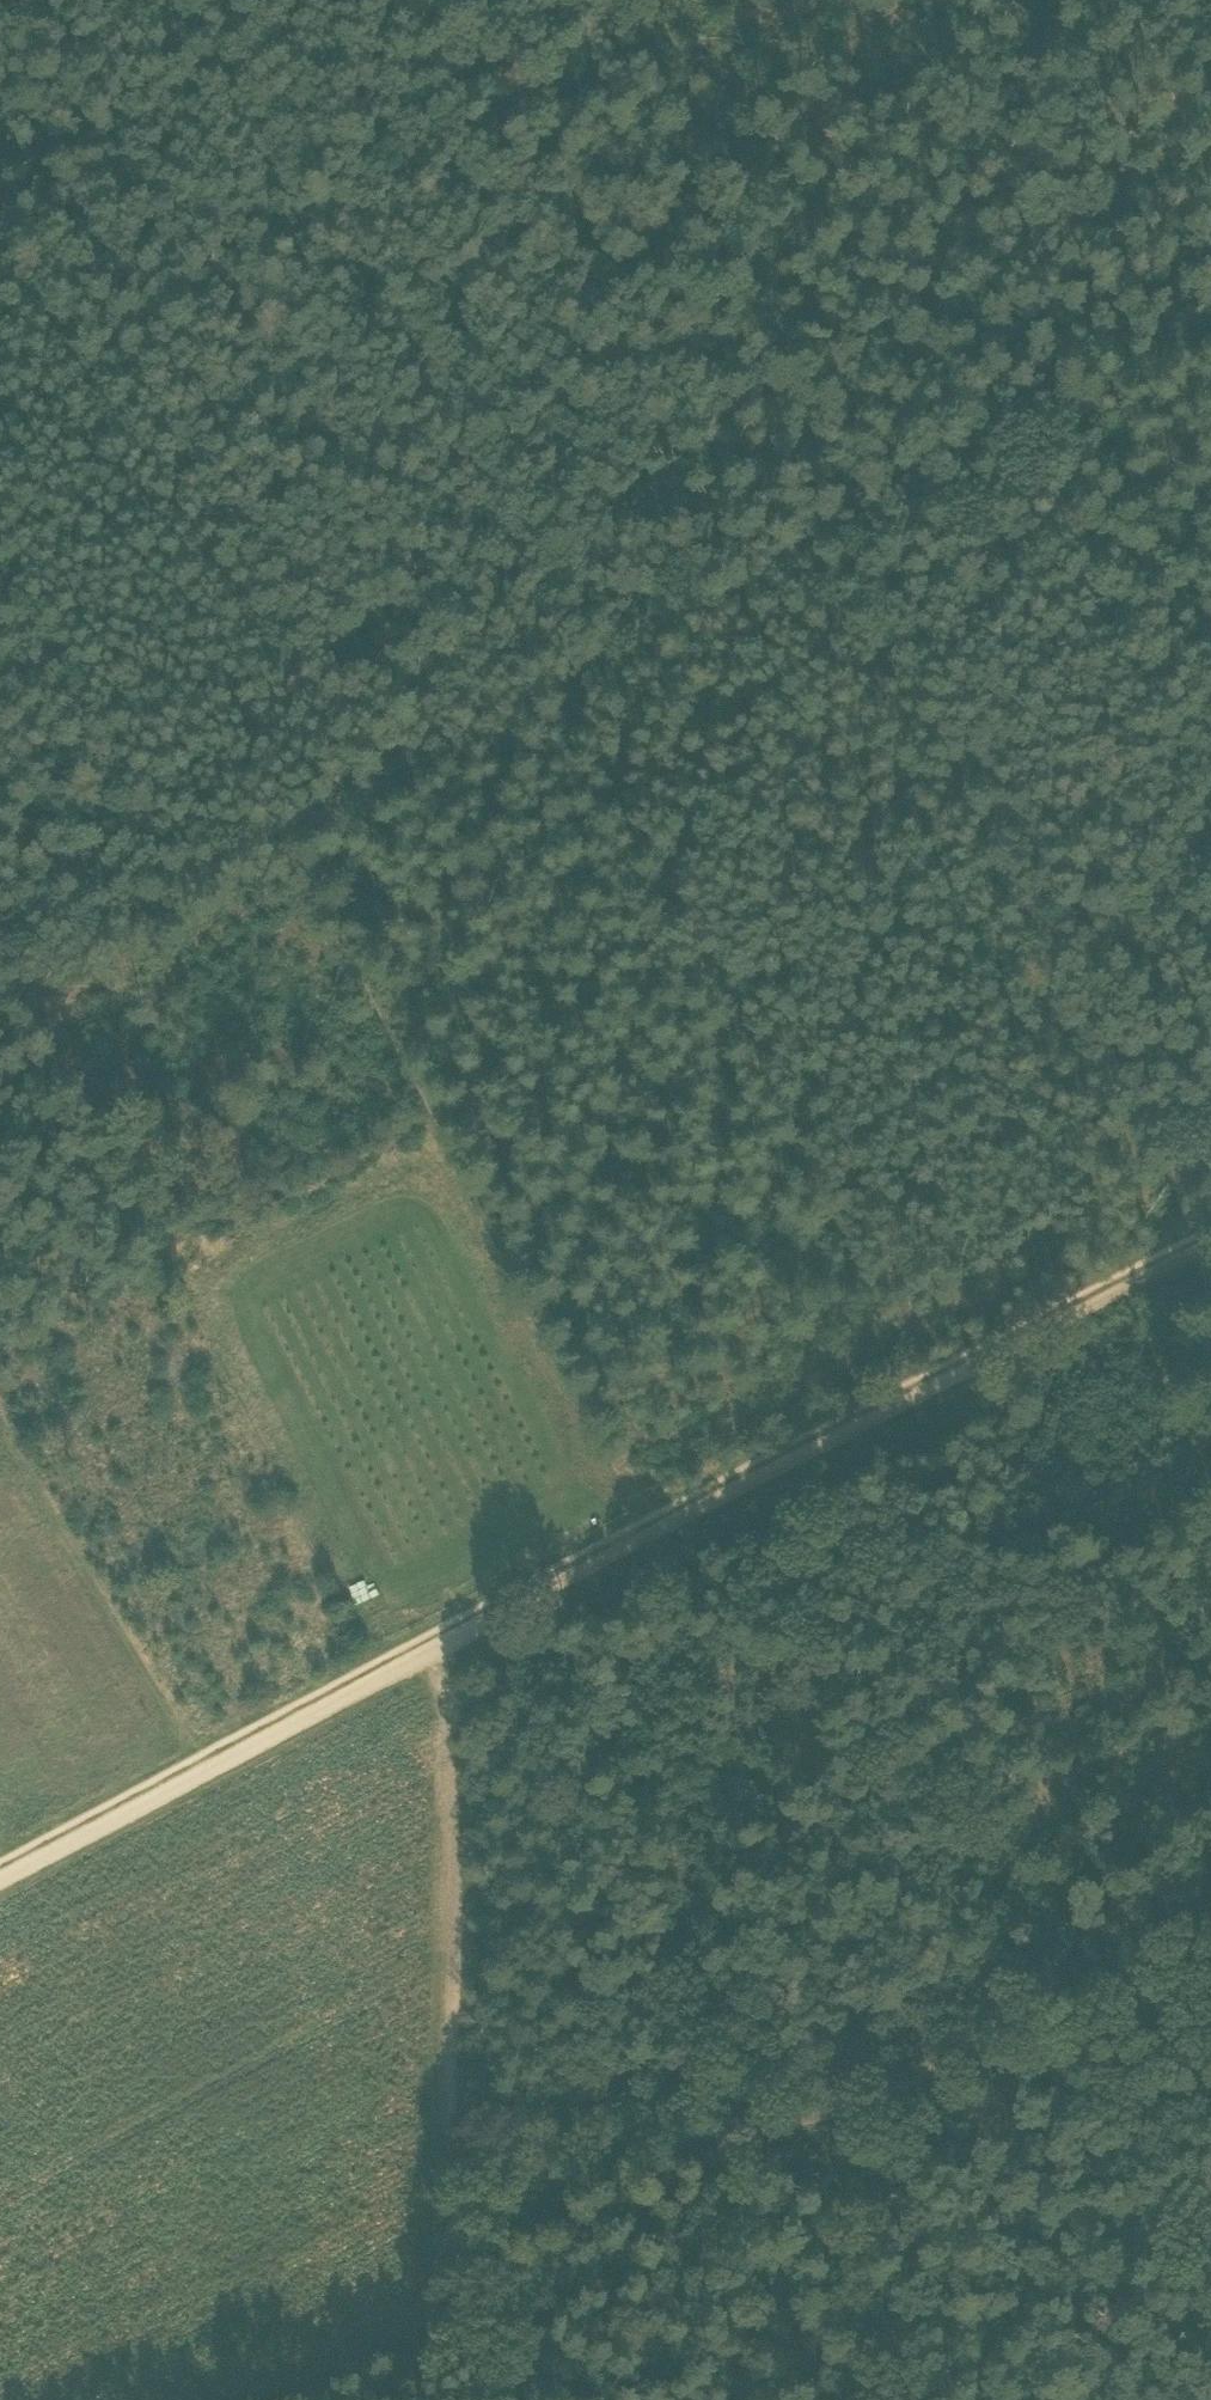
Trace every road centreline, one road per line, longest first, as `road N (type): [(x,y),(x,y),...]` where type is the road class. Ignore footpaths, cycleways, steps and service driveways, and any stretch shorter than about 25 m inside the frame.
road 1 (track): [(0,1881),(1210,1245)]
road 2 (track): [(652,1534),(289,816)]
road 3 (track): [(491,2134),(575,2133),(877,2102),(1210,1937)]

